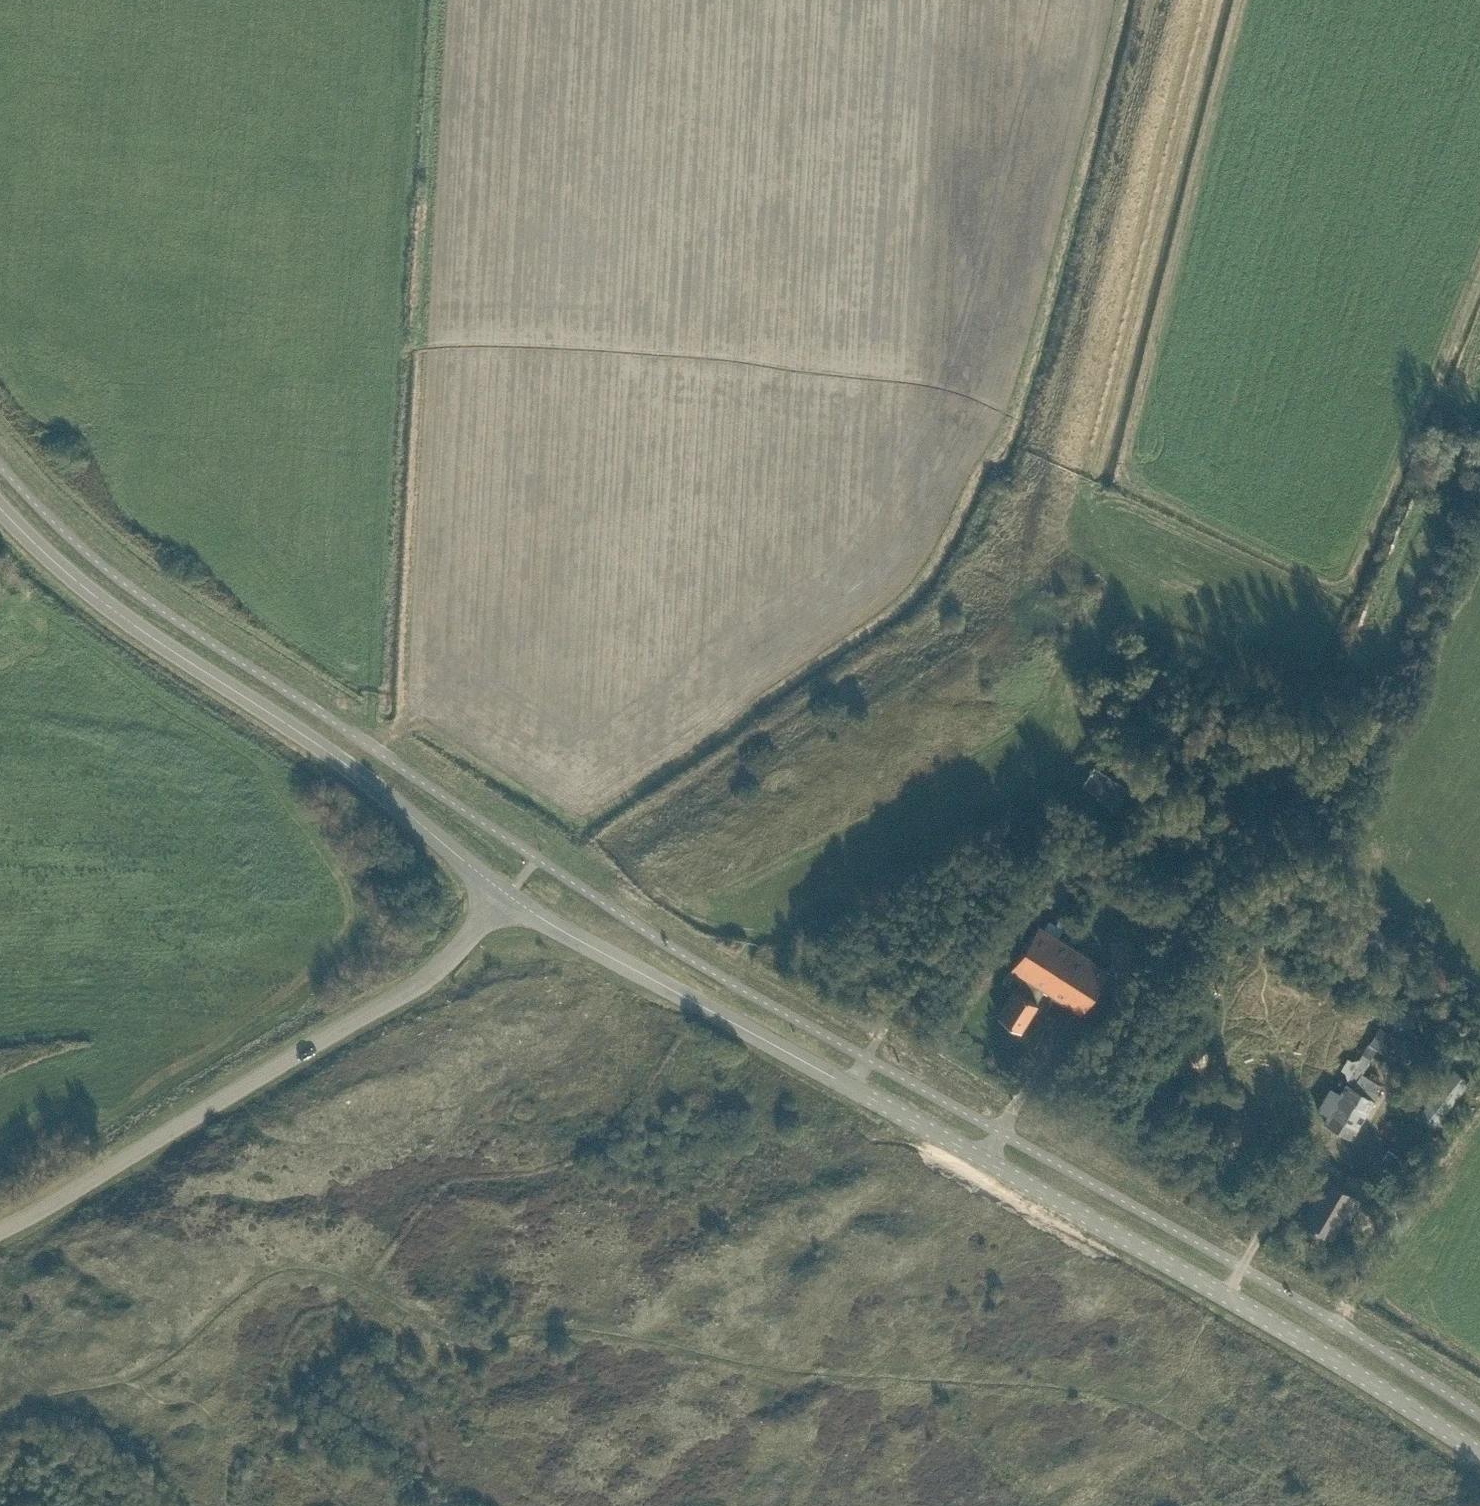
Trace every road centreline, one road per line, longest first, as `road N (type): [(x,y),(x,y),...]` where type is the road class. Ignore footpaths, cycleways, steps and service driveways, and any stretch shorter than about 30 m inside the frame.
road 1 (tertiary): [(1479,1454),(1227,1295),(510,895)]
road 2 (tertiary): [(510,895),(348,765),(77,583),(0,507)]
road 3 (unclassified): [(0,1234),(419,983),(510,895)]

